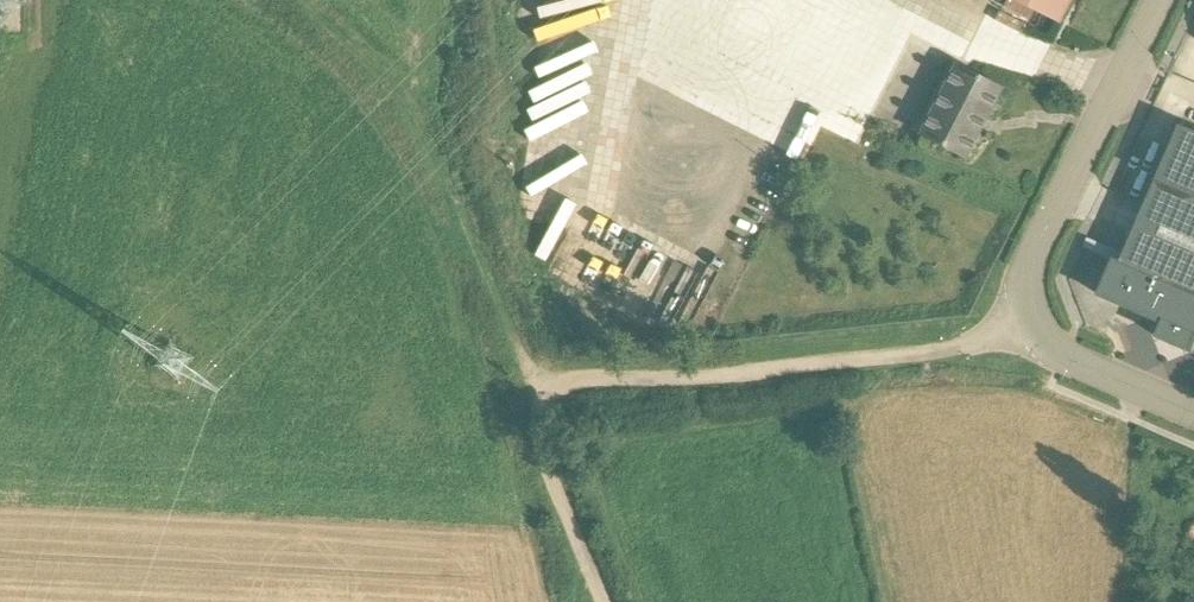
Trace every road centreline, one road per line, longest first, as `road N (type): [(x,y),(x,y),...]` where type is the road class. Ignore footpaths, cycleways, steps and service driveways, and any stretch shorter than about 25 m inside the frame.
road 1 (track): [(1031,317),(805,365),(567,375),(538,384),(546,439),(596,601)]
road 2 (unclassified): [(1193,423),(1055,364),(1035,343),(1024,275),(1159,0)]
road 3 (track): [(306,0),(364,52),(399,99),(447,180),(538,384)]

